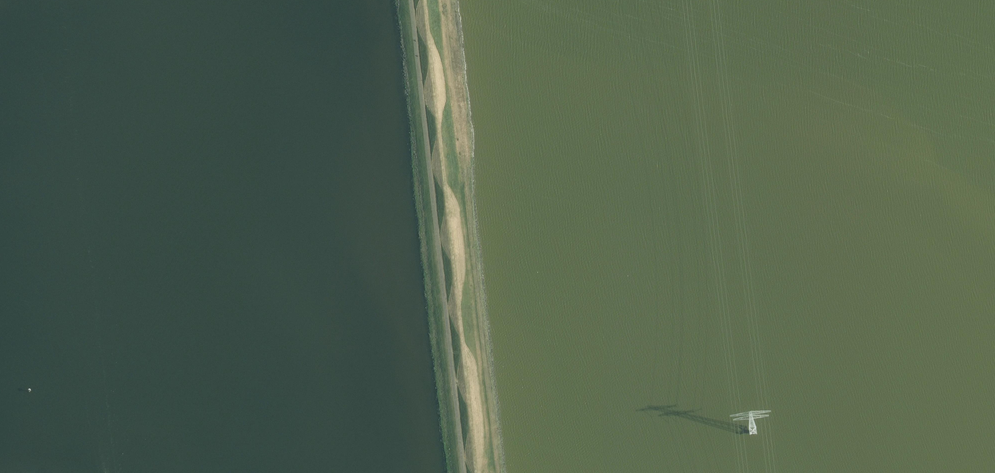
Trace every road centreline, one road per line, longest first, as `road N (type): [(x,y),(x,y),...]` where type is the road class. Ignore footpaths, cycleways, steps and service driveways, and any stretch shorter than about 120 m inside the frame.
road 1 (unclassified): [(465,472),(412,0)]

